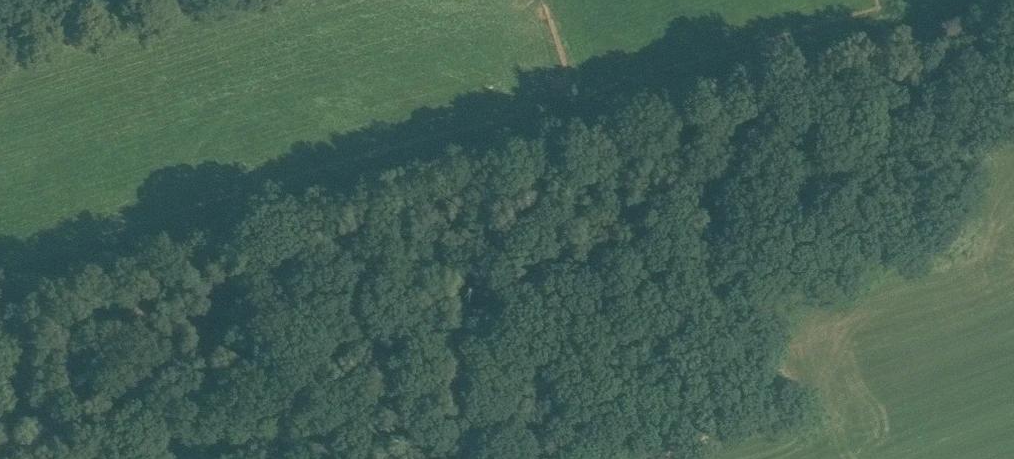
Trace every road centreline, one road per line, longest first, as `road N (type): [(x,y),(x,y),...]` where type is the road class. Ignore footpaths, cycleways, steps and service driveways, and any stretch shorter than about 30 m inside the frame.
road 1 (track): [(0,399),(10,396),(21,366),(10,273),(39,262)]

